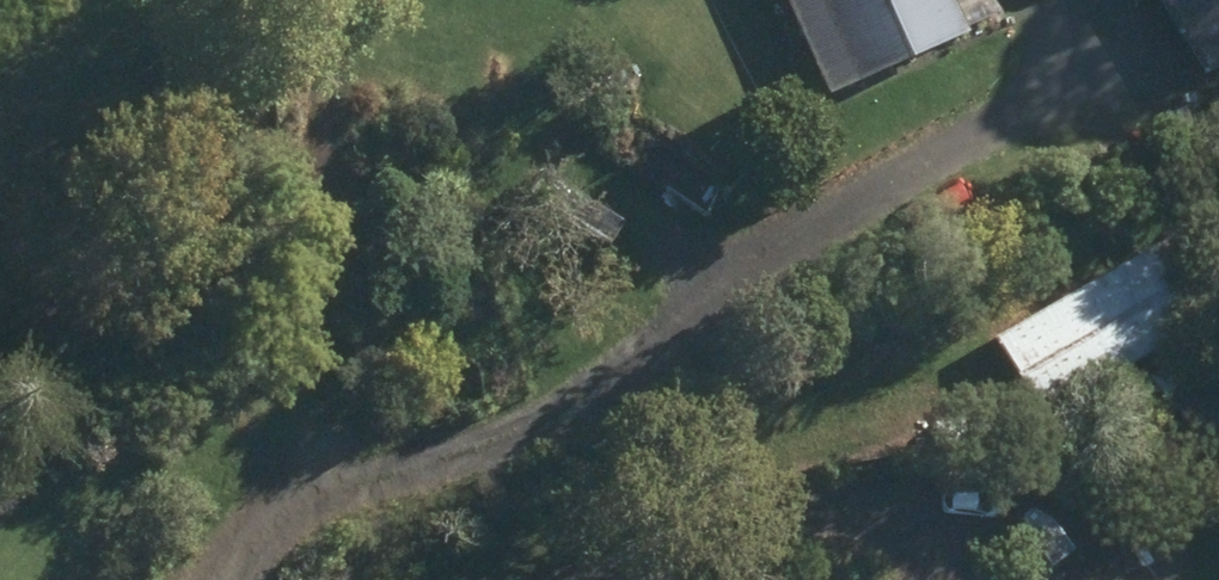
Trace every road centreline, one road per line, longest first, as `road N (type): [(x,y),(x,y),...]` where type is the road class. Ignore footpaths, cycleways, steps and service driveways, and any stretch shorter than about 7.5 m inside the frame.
road 1 (track): [(250,579),(254,560),(338,497),(455,467),(613,374),(769,247),(1024,93),(1057,40),(1052,0)]
road 2 (track): [(229,579),(254,560),(306,352),(329,0)]
road 3 (track): [(616,579),(647,561),(812,507),(995,504),(1133,567)]

